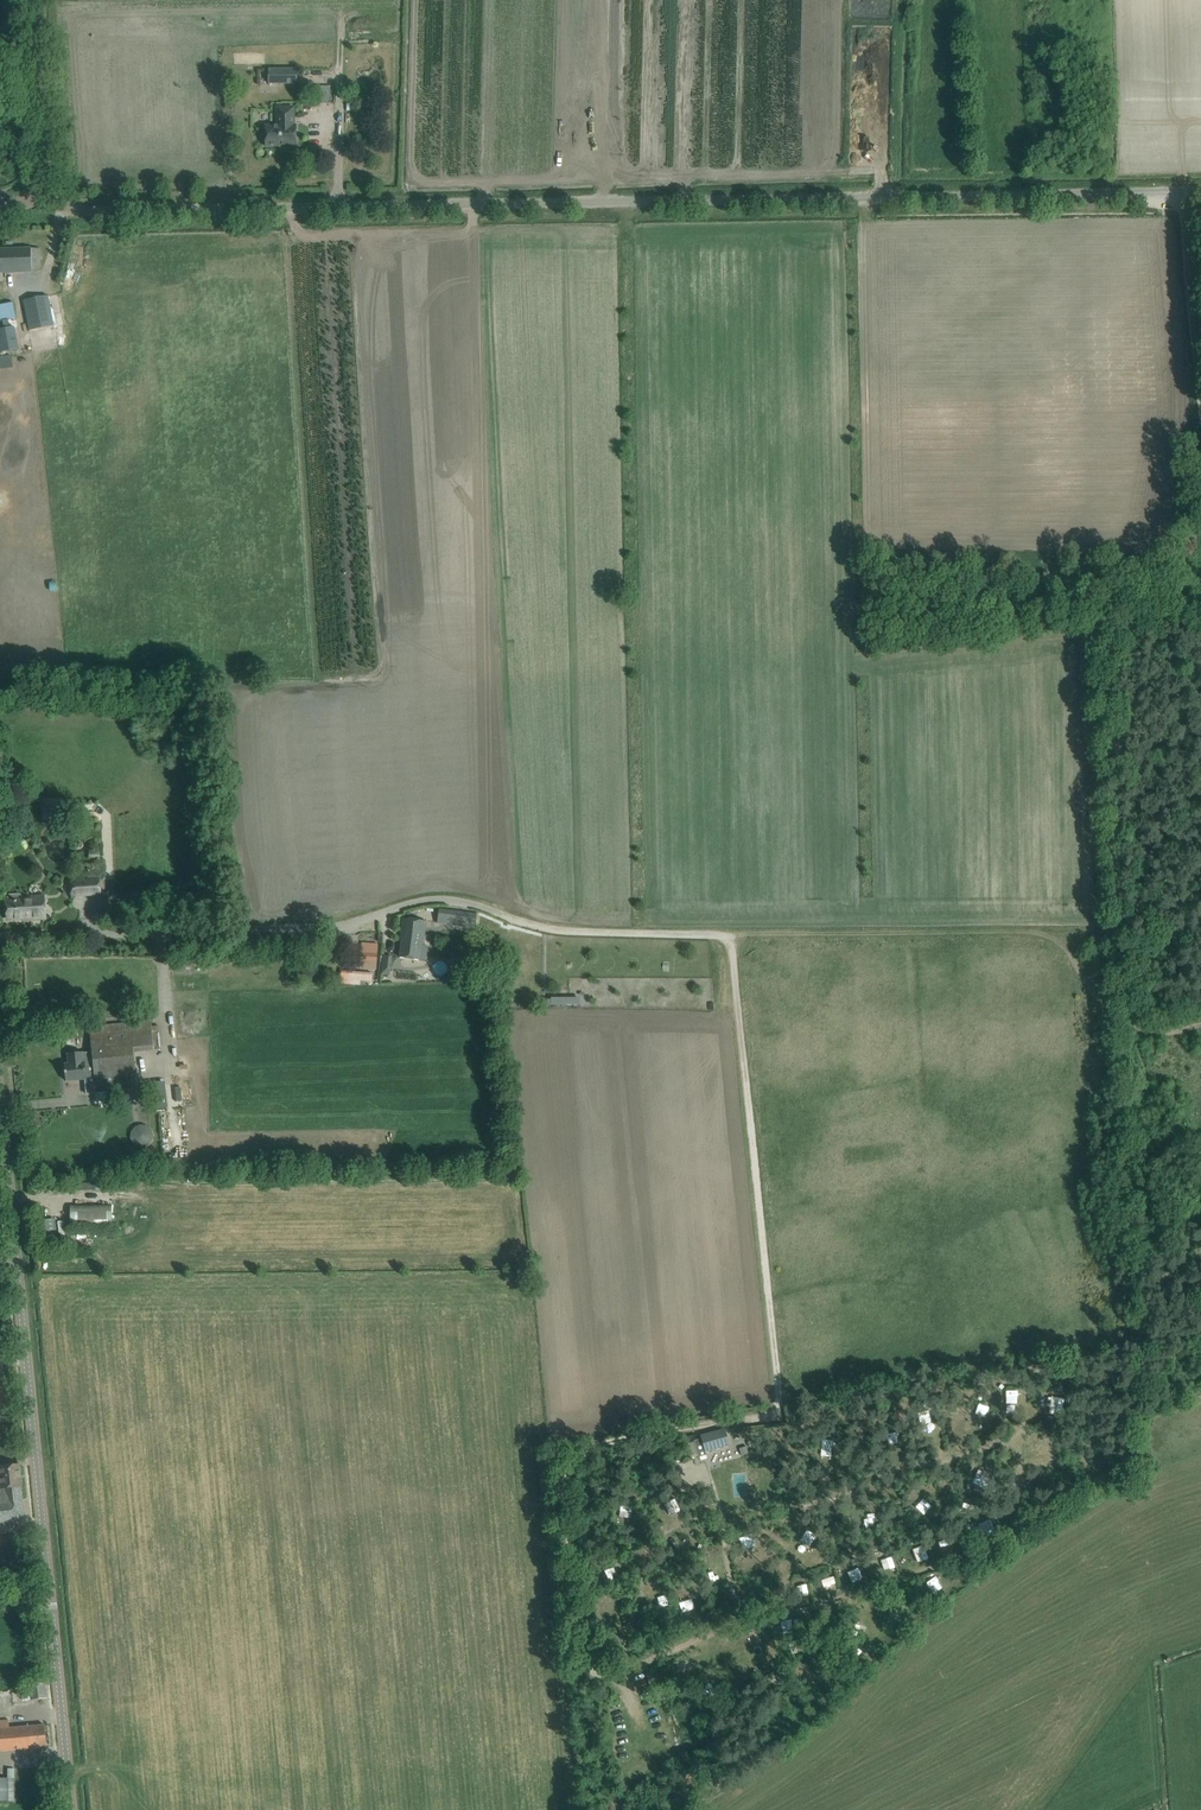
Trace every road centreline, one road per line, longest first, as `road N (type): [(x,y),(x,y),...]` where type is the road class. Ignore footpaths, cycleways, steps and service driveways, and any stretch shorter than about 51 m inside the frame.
road 1 (unclassified): [(37,198),(69,211),(1200,192)]
road 2 (residential): [(0,937),(336,926),(431,899),(575,931),(728,934)]
road 3 (tertiary): [(71,1809),(0,1104)]
road 4 (track): [(728,934),(775,1405),(720,1417)]
road 5 (track): [(728,934),(1058,937),(1084,959),(1107,1012),(1170,1031),(1200,1022)]
road 6 (tertiary): [(37,198),(46,167),(33,0)]
road 7 (track): [(1183,192),(1200,369)]

